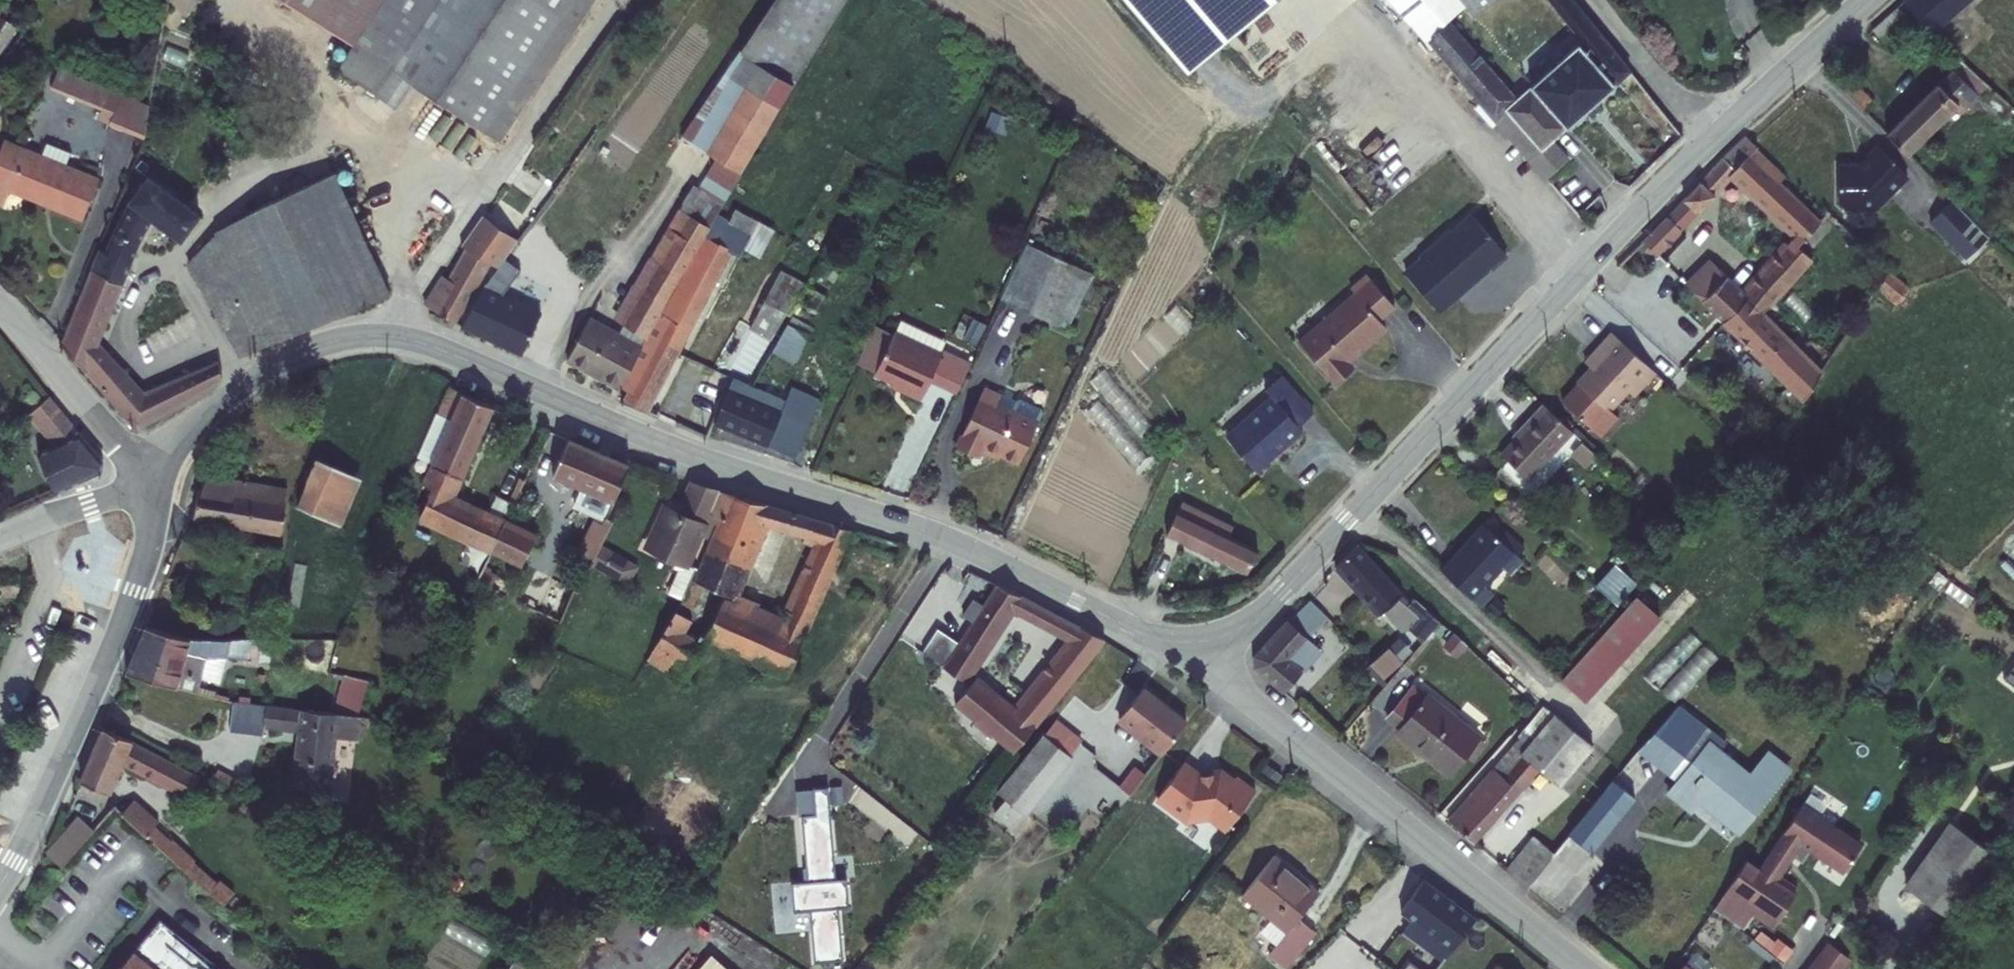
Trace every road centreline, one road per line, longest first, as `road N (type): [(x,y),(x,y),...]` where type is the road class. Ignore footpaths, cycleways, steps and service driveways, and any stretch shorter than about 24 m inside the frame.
road 1 (tertiary): [(171,476),(207,412),(278,361),(349,337),(408,338),(707,461),(936,535),(1148,636),(1203,641)]
road 2 (tertiary): [(1203,641),(1263,610),(1660,189),(1866,0)]
road 3 (residential): [(1583,968),(1242,697),(1203,641)]
road 4 (tertiary): [(0,883),(132,601),(171,476)]
road 5 (track): [(623,0),(389,336)]
road 6 (residential): [(171,476),(124,450),(0,303)]
road 7 (track): [(1597,0),(1712,140)]
road 8 (residential): [(171,476),(0,535)]

